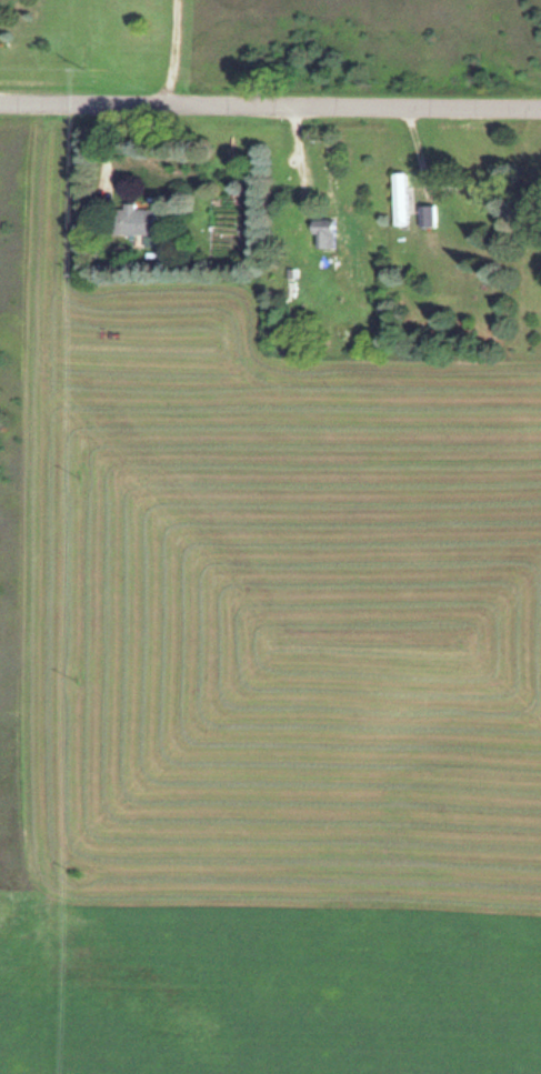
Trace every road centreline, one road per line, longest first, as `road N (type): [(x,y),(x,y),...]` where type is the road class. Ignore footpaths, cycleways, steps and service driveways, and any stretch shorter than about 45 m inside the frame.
road 1 (residential): [(540,112),(0,107)]

